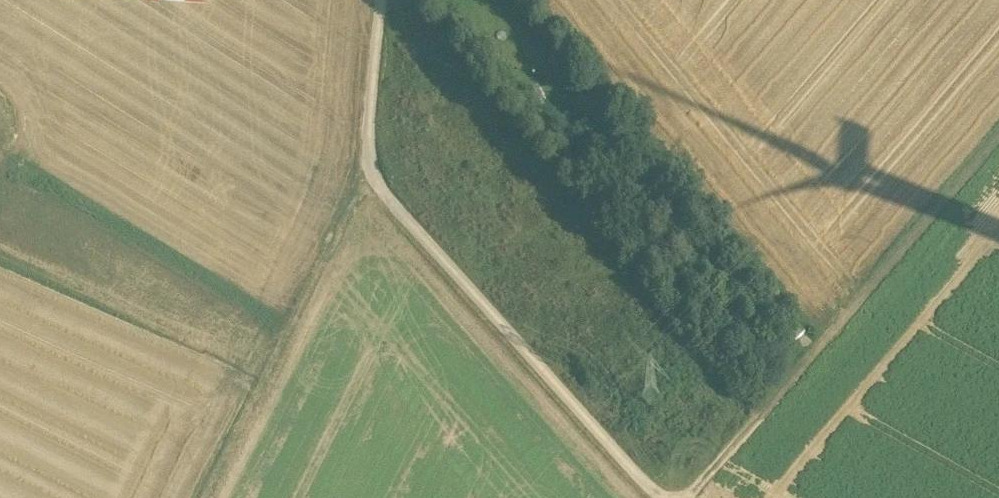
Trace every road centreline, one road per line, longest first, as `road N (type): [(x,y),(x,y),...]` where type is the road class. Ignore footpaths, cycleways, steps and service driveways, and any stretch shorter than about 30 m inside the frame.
road 1 (track): [(998,138),(689,497)]
road 2 (track): [(385,188),(660,497)]
road 3 (track): [(385,188),(370,166),(381,0)]

